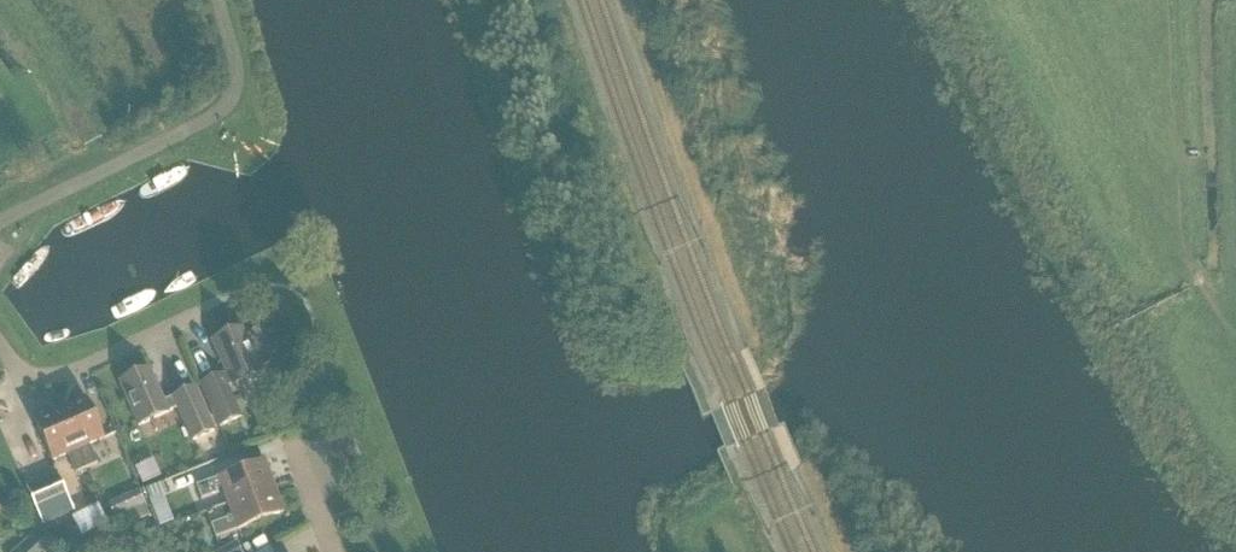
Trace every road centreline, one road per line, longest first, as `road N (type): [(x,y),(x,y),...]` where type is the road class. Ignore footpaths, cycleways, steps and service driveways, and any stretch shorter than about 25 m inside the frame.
road 1 (unclassified): [(0,223),(219,114),(237,78),(217,0)]
road 2 (residential): [(196,314),(55,376),(22,372),(0,347)]

